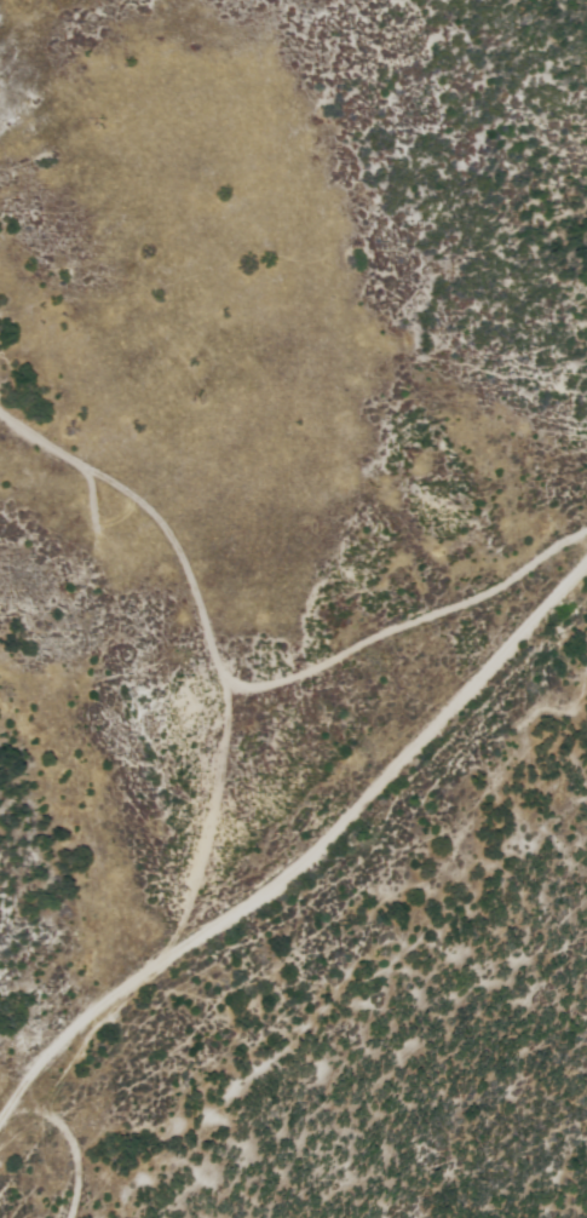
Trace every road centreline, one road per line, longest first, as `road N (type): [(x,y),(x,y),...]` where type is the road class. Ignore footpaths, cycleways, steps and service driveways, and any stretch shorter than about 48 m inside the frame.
road 1 (track): [(0,1128),(116,947),(212,640),(0,365)]
road 2 (residential): [(116,947),(447,647)]
road 3 (residential): [(586,502),(447,647),(206,666)]

